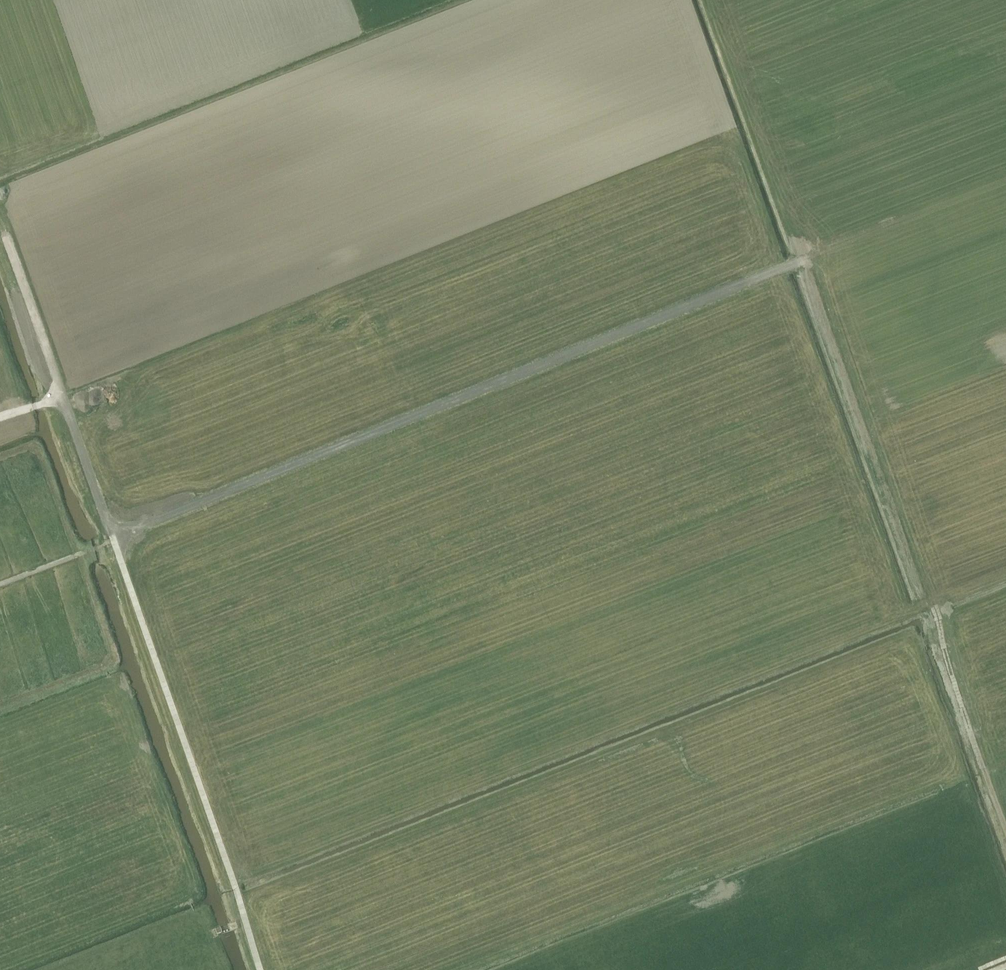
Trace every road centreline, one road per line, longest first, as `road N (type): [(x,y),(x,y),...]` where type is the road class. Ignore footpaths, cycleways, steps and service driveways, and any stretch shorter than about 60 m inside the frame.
road 1 (track): [(0,584),(1005,181)]
road 2 (track): [(263,969),(116,539),(59,399),(30,407)]
road 3 (track): [(1005,828),(810,257)]

